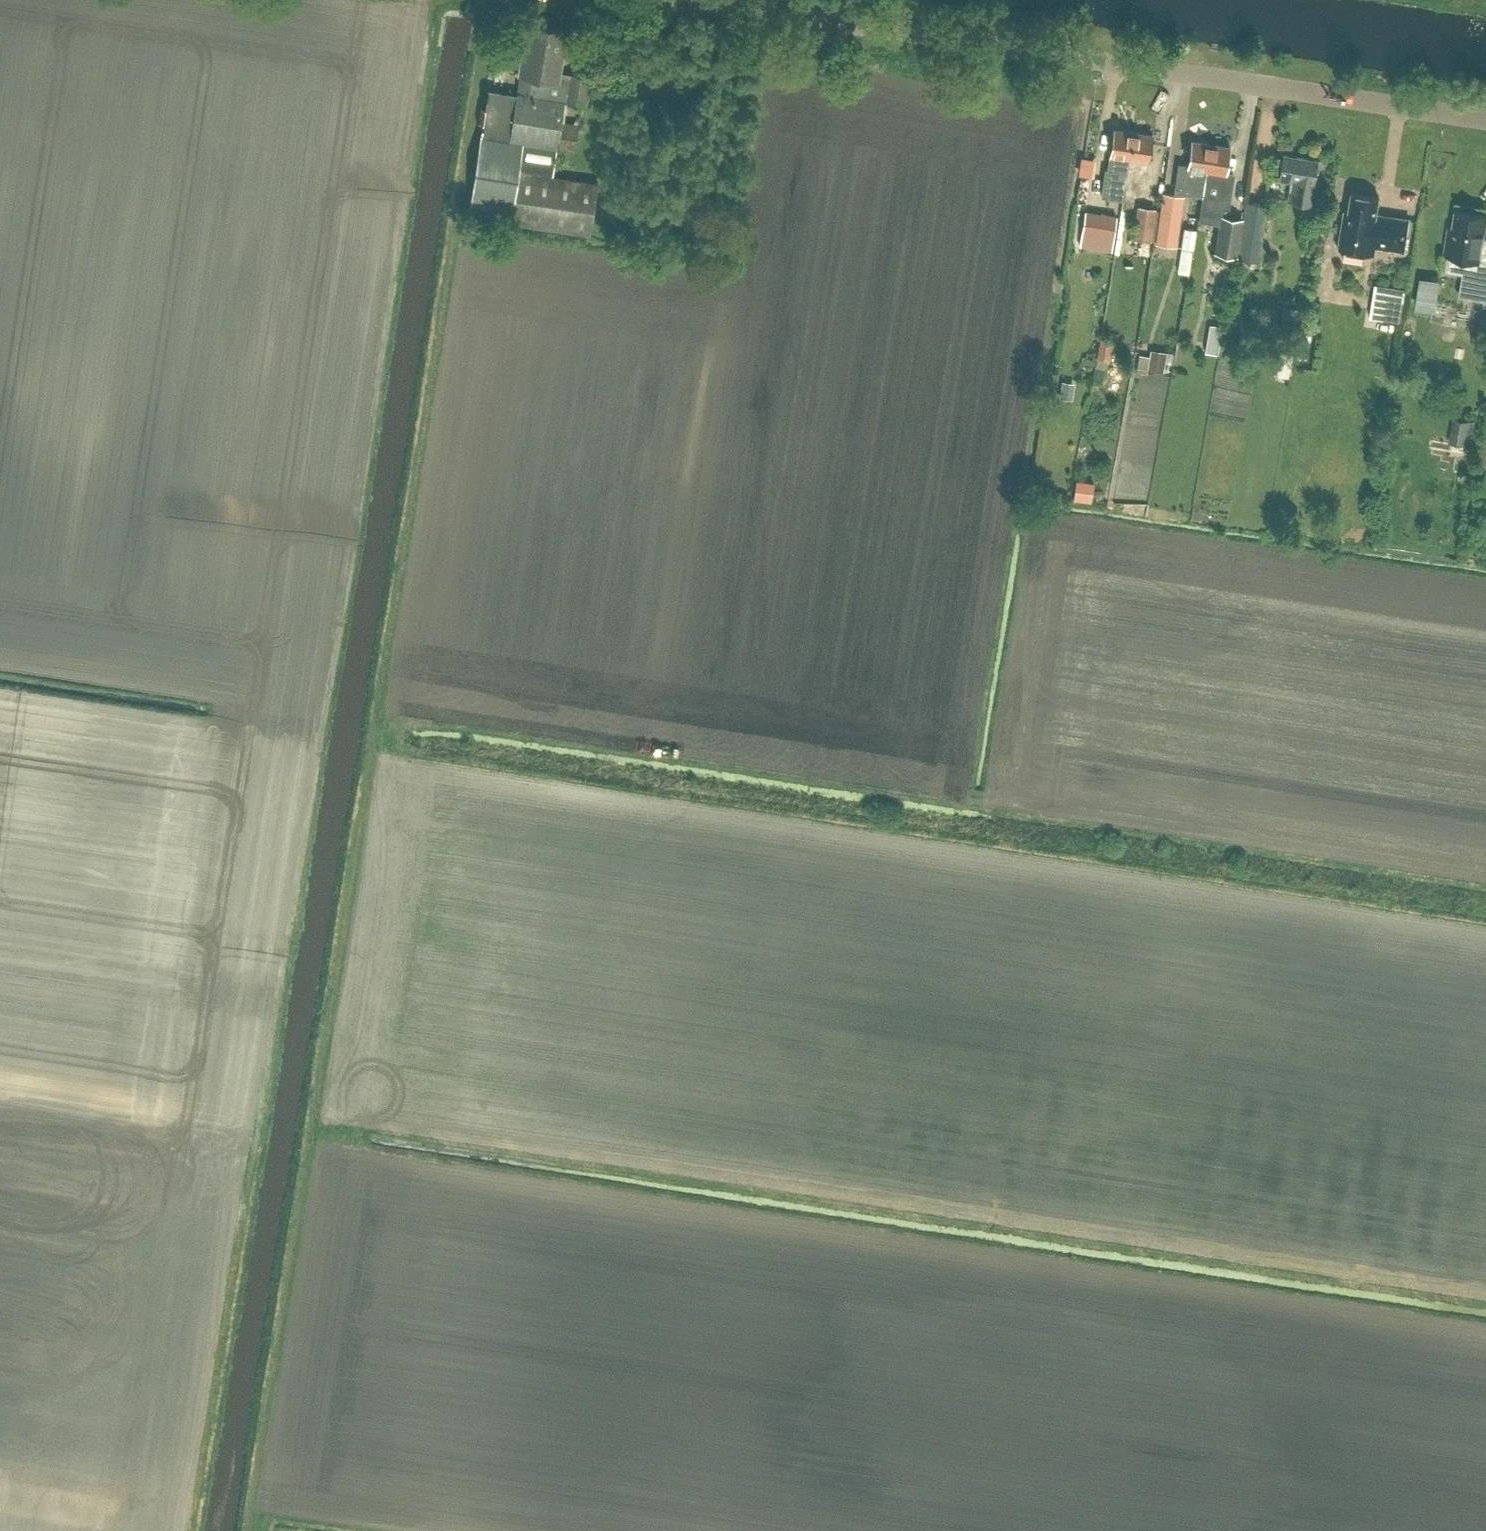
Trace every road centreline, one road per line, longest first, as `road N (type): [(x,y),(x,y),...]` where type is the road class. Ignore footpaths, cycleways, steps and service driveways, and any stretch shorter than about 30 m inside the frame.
road 1 (unclassified): [(1485,118),(706,0)]

